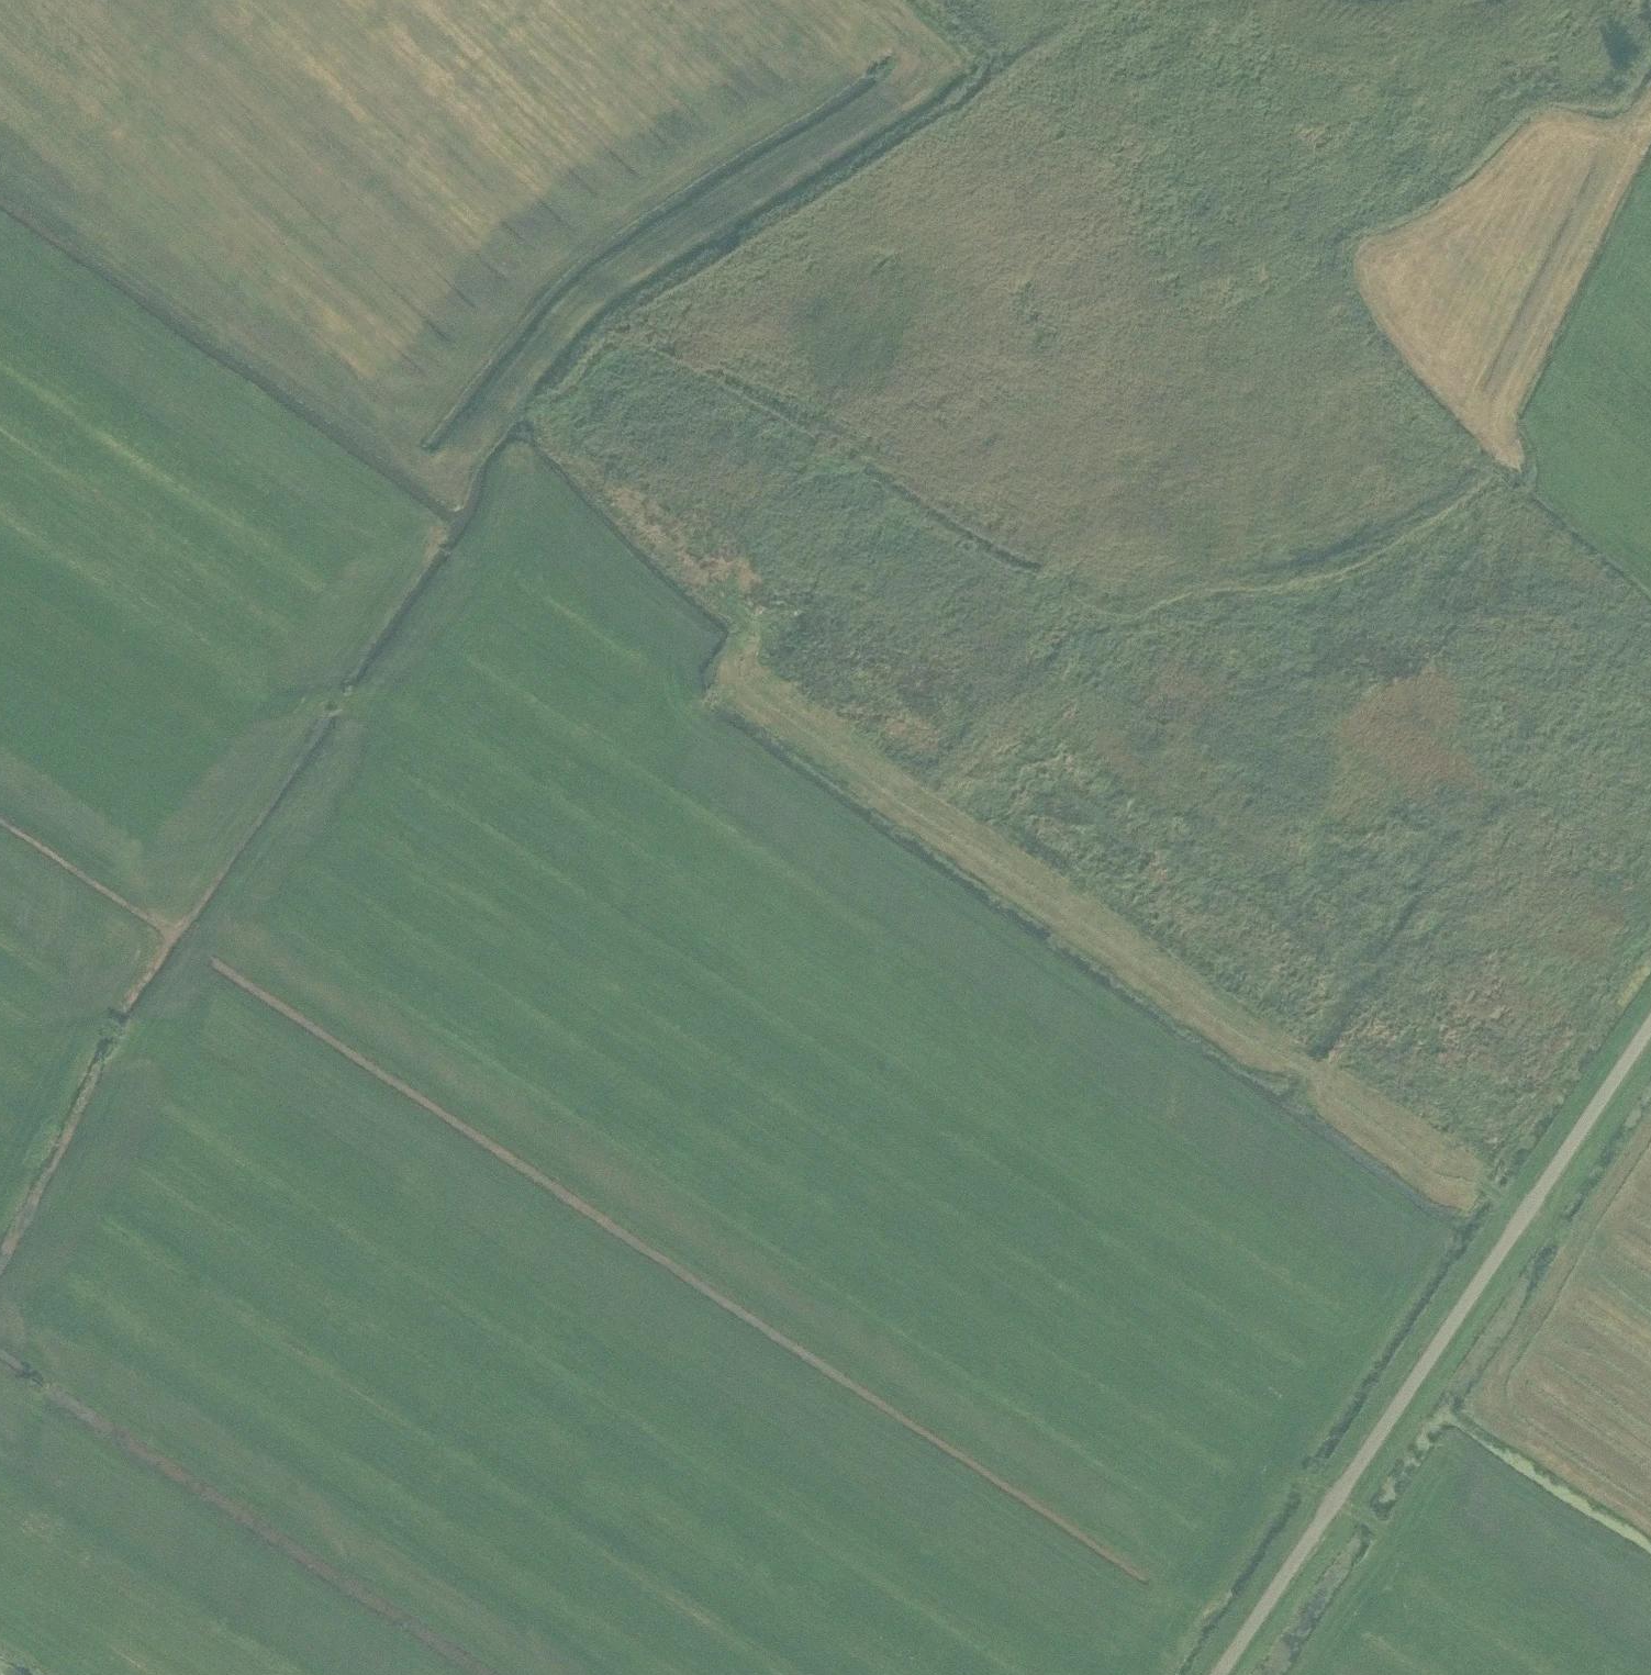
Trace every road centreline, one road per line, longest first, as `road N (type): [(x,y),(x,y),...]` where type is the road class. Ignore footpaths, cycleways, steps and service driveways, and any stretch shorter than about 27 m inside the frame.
road 1 (unclassified): [(1650,1023),(1220,1674)]

